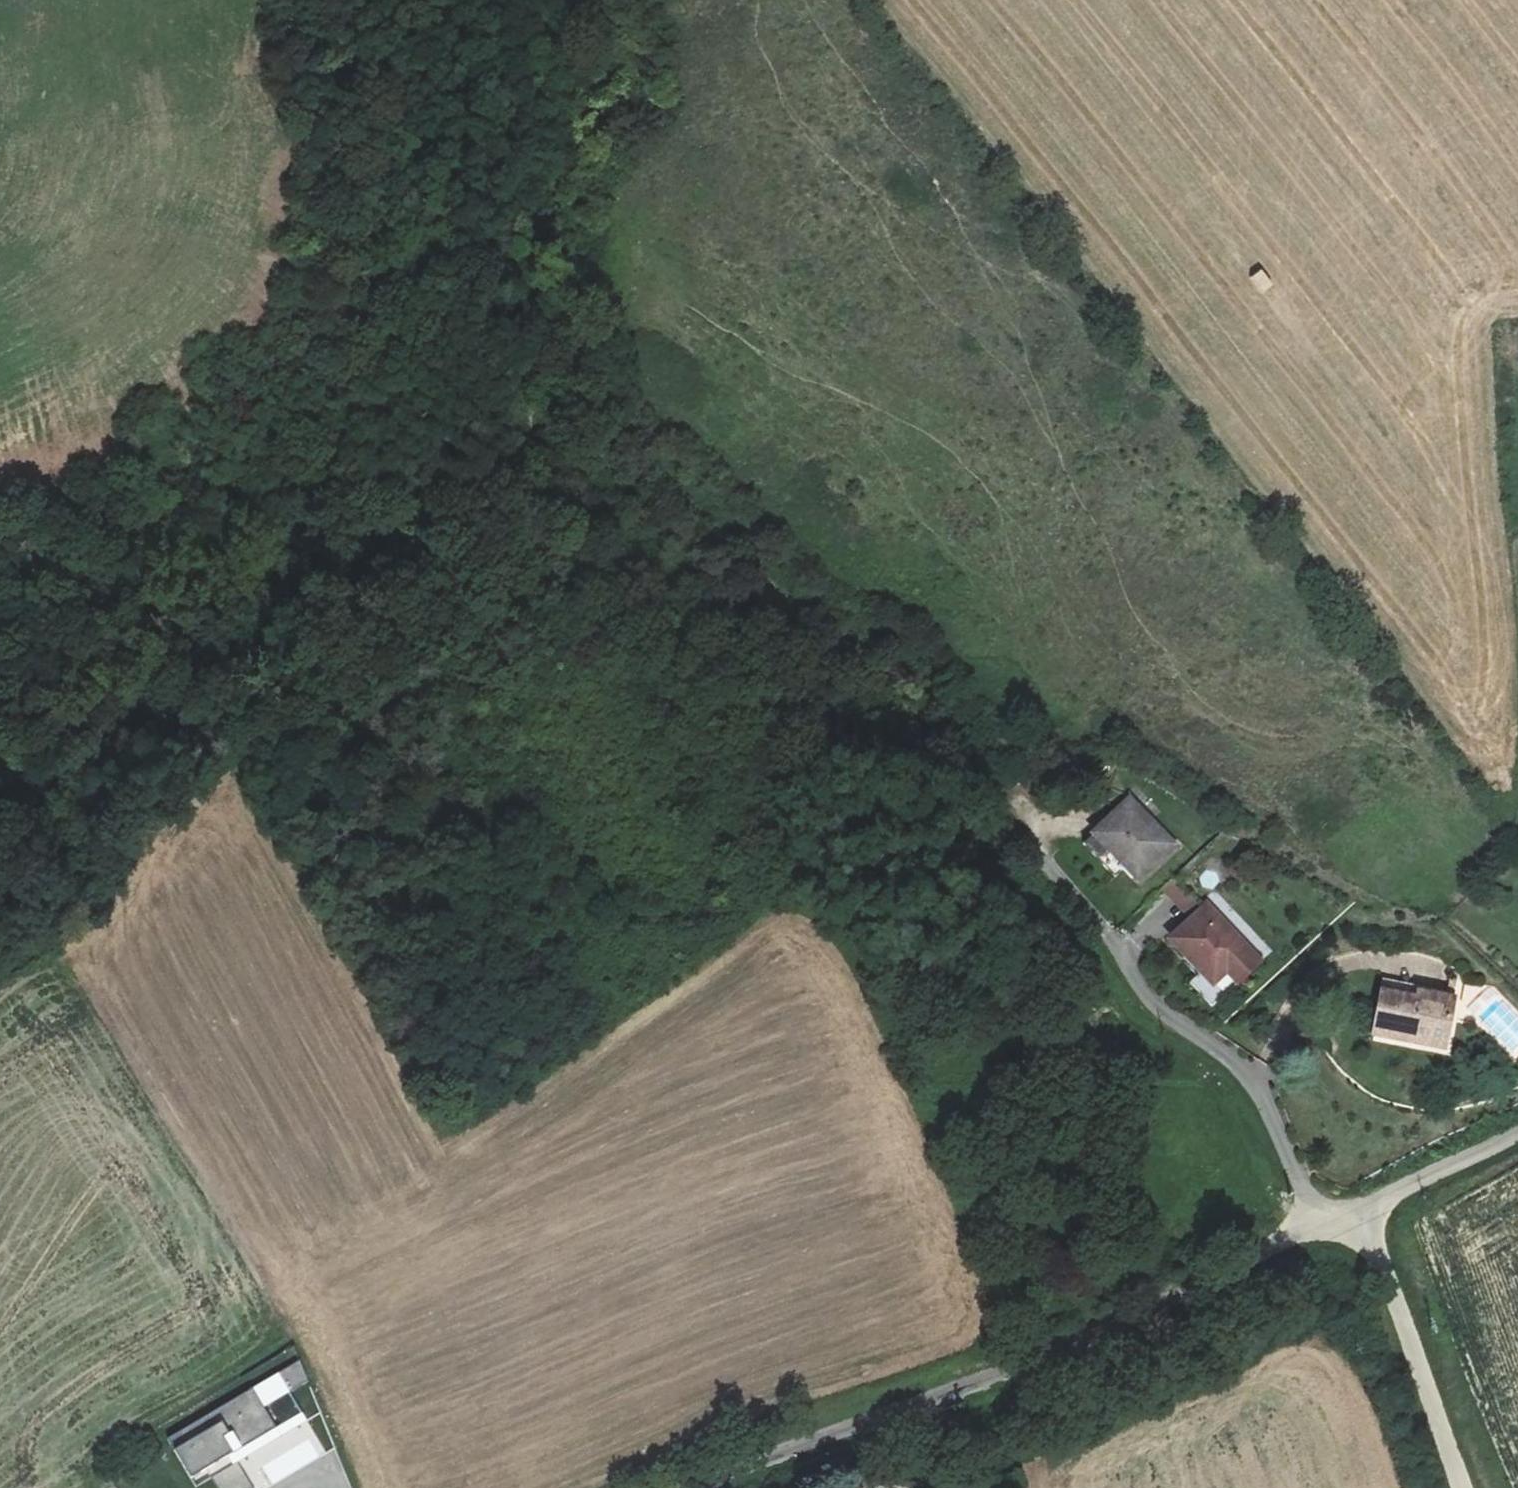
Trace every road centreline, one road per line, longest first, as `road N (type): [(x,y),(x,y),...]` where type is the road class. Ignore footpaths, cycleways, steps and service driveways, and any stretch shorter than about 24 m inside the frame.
road 1 (unclassified): [(1332,1216),(1131,1325),(707,1487)]
road 2 (unclassified): [(1465,1487),(1389,1268),(1332,1216)]
road 3 (unclassified): [(1332,1216),(1426,1180),(1517,1129)]

